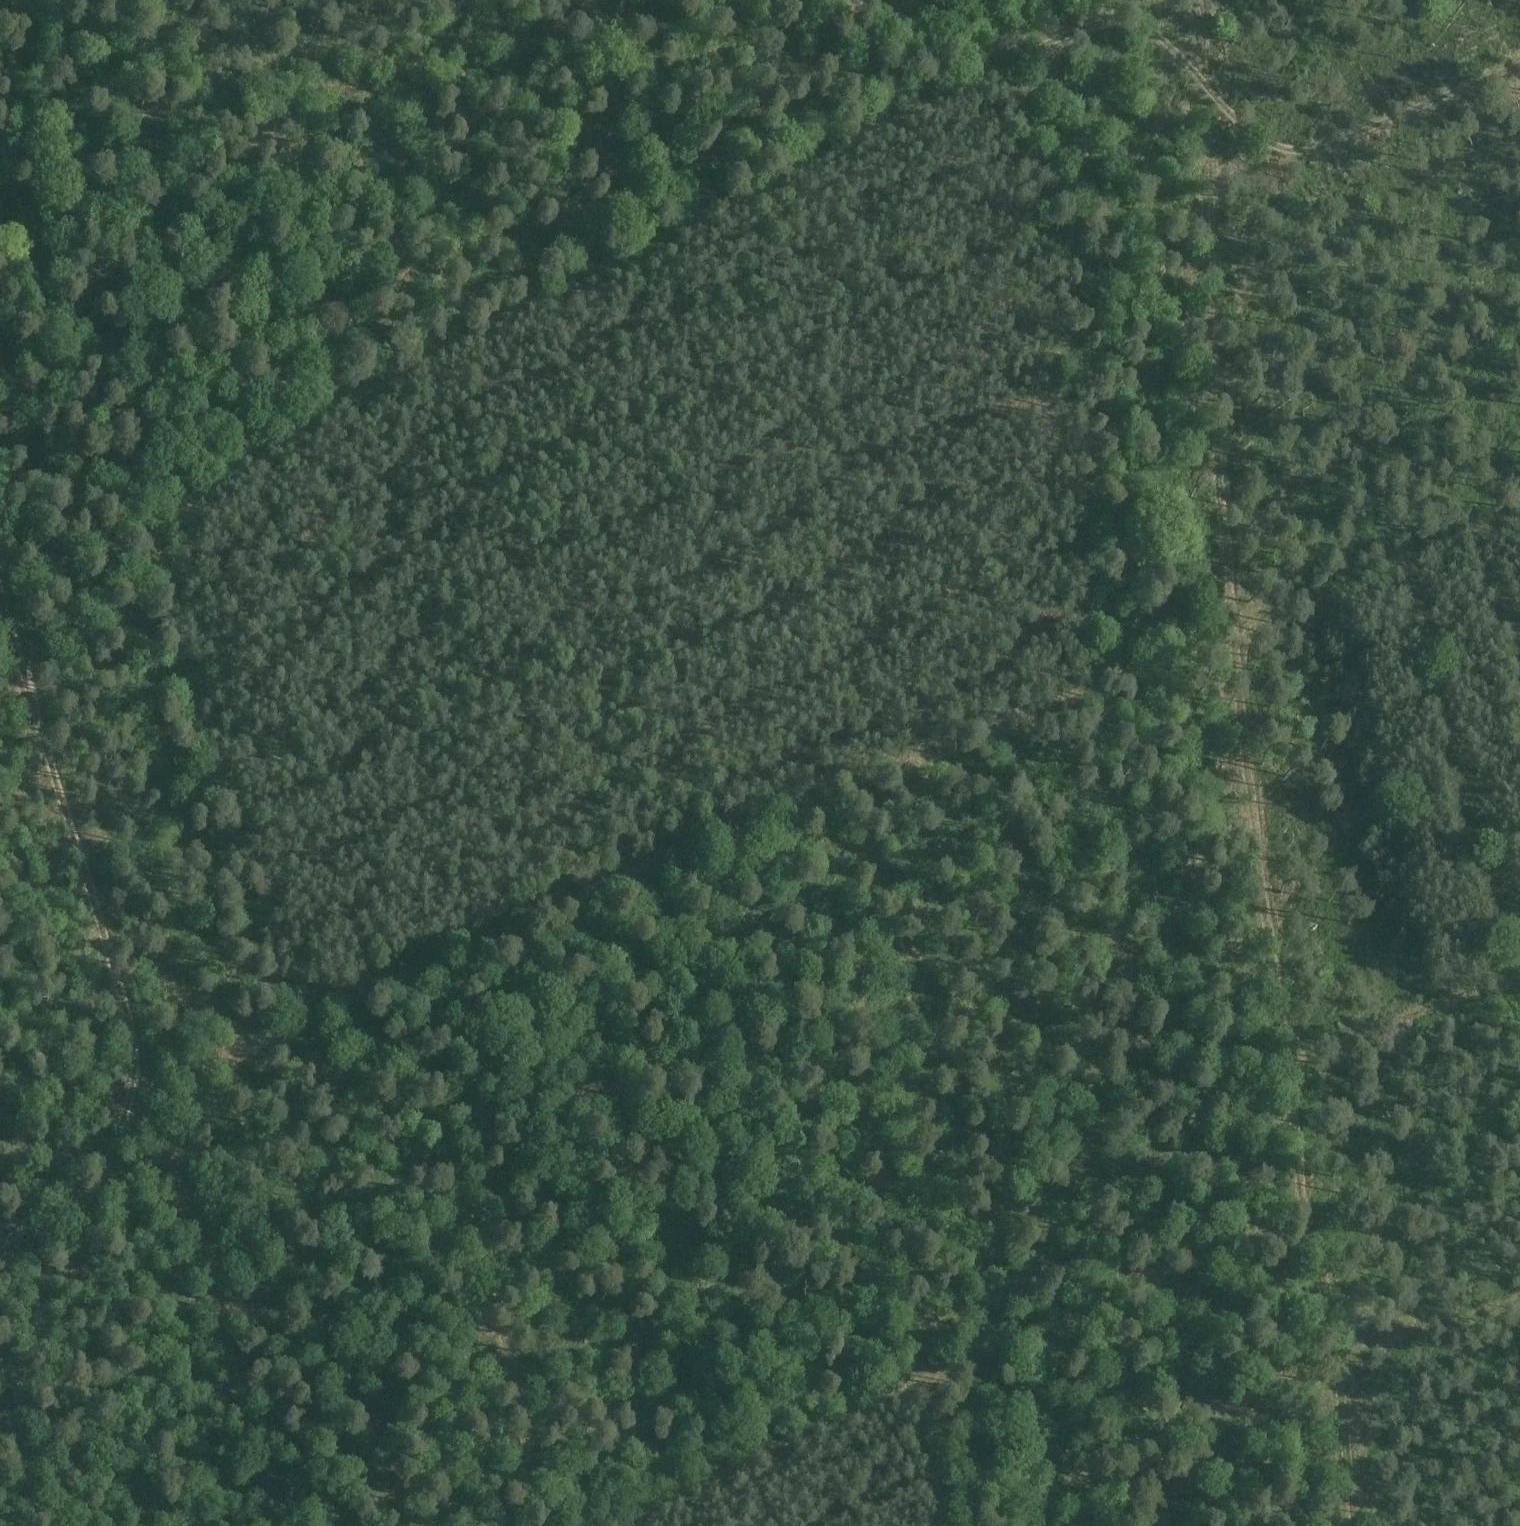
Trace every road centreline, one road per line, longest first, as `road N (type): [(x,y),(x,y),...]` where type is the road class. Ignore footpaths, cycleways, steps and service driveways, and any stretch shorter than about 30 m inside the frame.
road 1 (track): [(1199,13),(1117,18),(79,567),(0,535)]
road 2 (track): [(0,610),(117,1019),(135,1144),(54,1208),(0,1236)]
road 3 (track): [(1519,77),(1282,178),(1245,172),(1222,153),(1201,95),(1198,0)]
road 4 (track): [(79,567),(21,688)]

